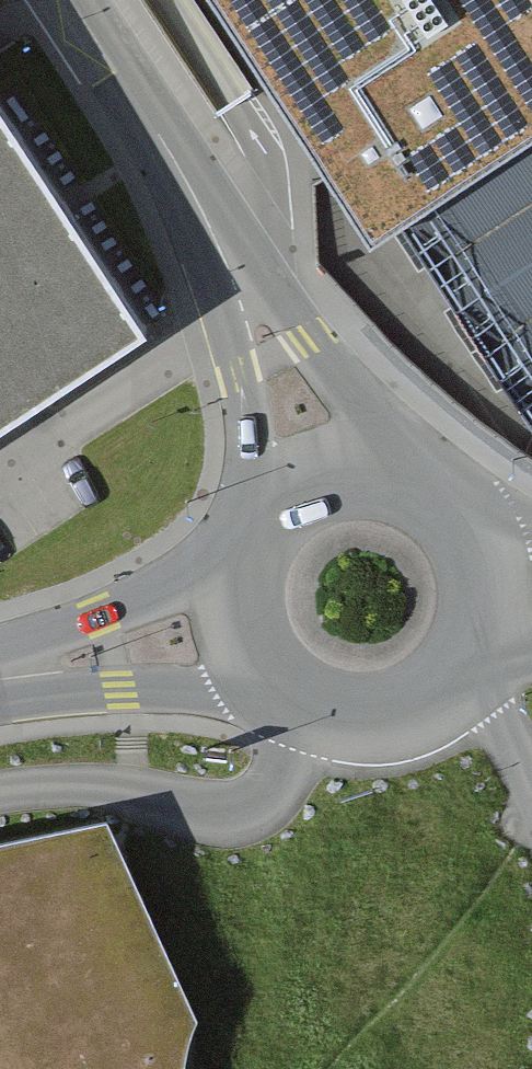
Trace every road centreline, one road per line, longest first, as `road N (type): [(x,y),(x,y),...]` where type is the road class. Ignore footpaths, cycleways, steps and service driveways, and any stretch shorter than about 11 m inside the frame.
road 1 (residential): [(78,0),(161,129),(275,357),(324,491)]
road 2 (residential): [(251,631),(281,685),(316,709),(381,719),(413,709),(465,667),(480,633),(484,593)]
road 3 (residential): [(0,678),(251,631)]
road 4 (residential): [(484,593),(467,542),(420,497),(373,485),(324,491)]
road 5 (residential): [(324,491),(269,532),(253,563),(251,631)]

